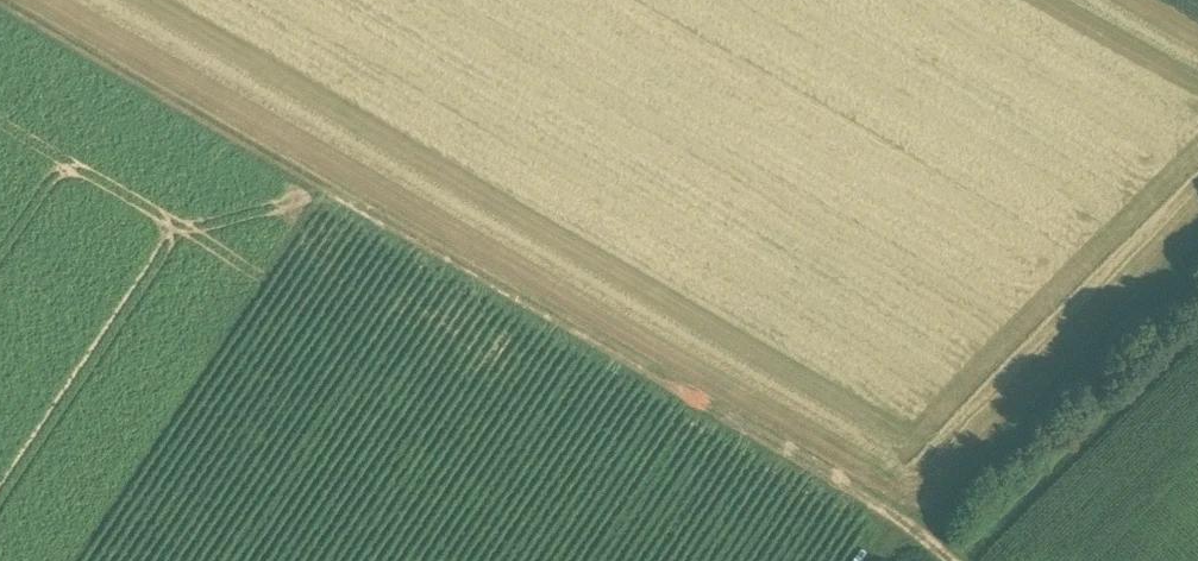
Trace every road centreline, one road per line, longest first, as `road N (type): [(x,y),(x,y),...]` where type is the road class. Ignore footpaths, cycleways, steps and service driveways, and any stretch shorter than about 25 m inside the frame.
road 1 (track): [(944,560),(825,483),(0,9)]
road 2 (track): [(1197,261),(903,560)]
road 3 (track): [(992,560),(1197,357)]

